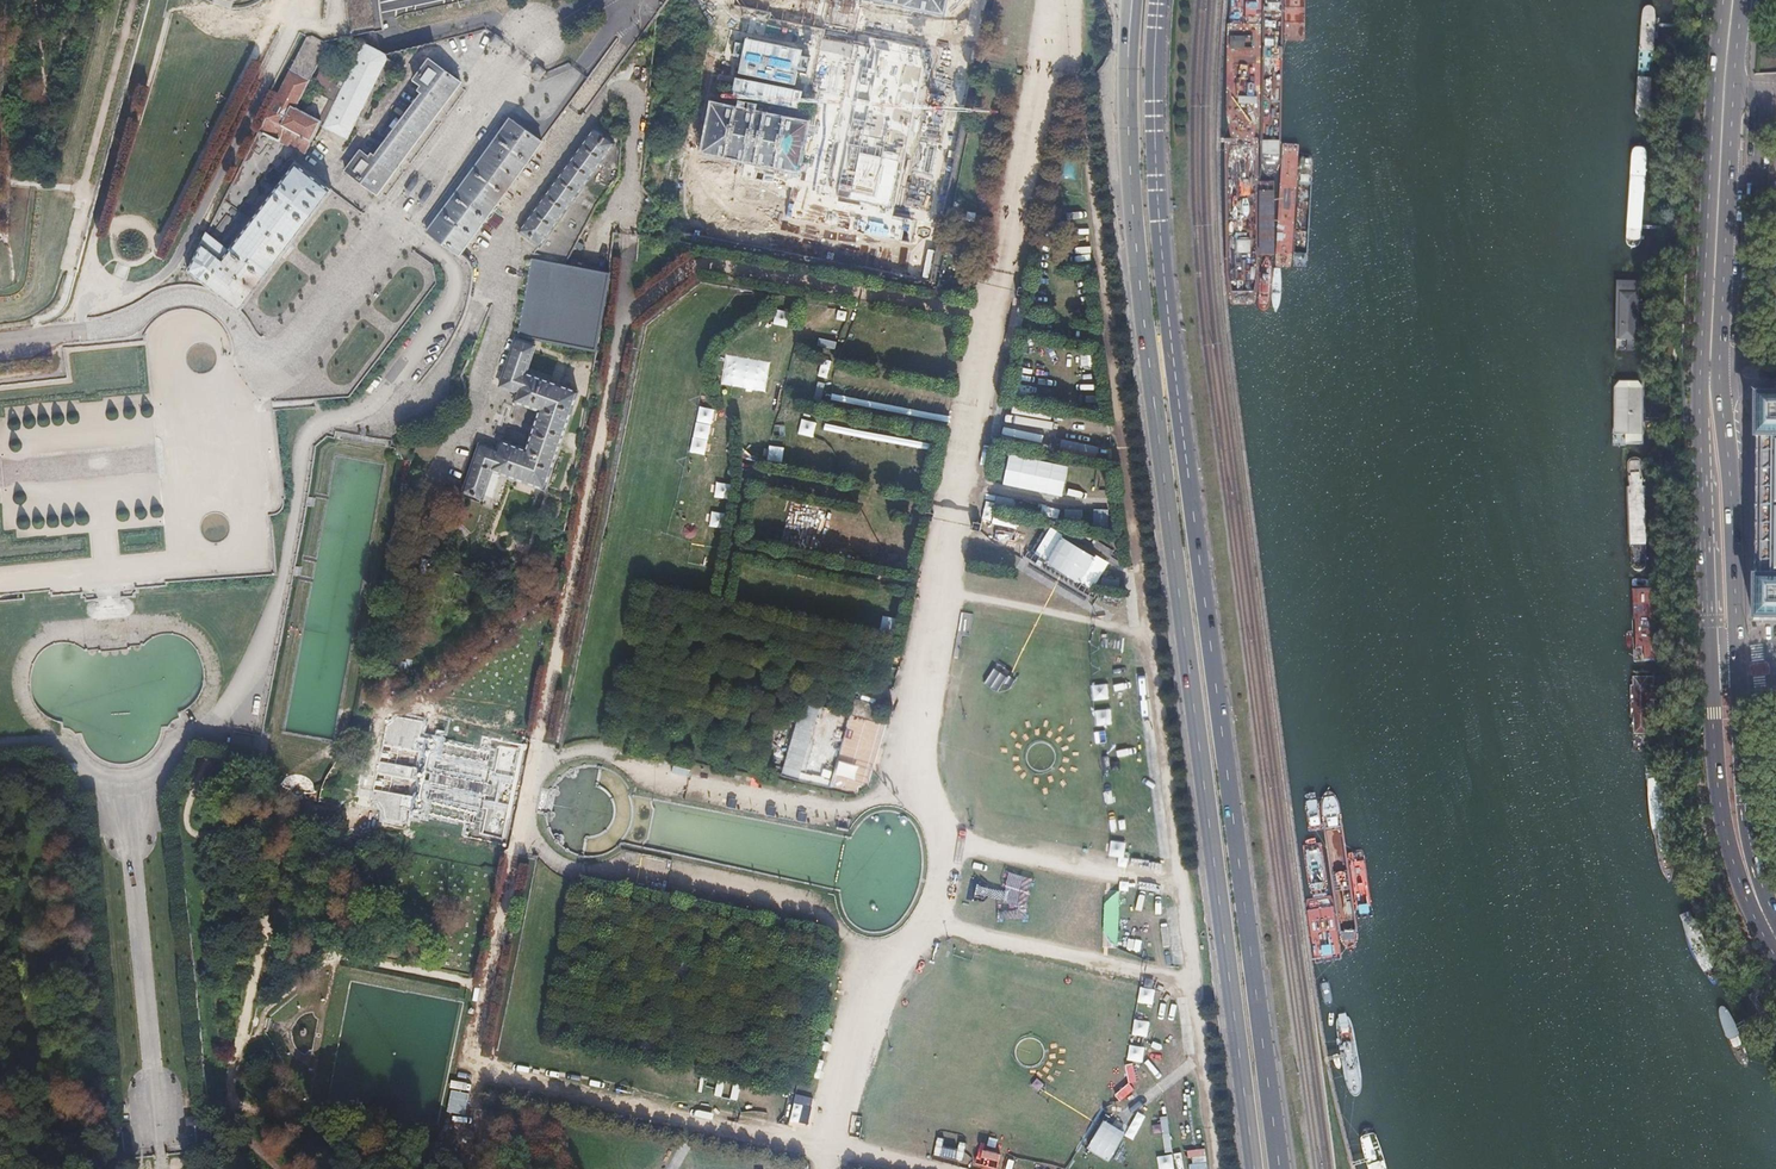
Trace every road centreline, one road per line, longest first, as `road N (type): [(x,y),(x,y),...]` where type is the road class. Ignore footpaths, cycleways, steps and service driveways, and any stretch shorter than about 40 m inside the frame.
road 1 (track): [(450,1155),(626,310),(694,263),(993,318)]
road 2 (track): [(1063,0),(1218,1168)]
road 3 (primary): [(1133,0),(1126,76),(1146,337),(1253,1168)]
road 4 (primary): [(1280,1168),(1170,335),(1158,207),(1159,0)]
road 5 (track): [(993,318),(905,777),(926,795),(945,835),(945,893),(919,945),(890,965),(874,961),(826,1147)]
road 6 (primary): [(1723,0),(1700,390),(1710,669)]
road 7 (primary): [(1737,654),(1719,383),(1743,0)]
road 8 (unclassified): [(252,349),(271,362),(286,356),(519,52),(594,0)]
road 9 (track): [(929,1168),(468,1066)]
road 10 (track): [(905,777),(837,814),(643,779),(616,757),(588,751),(554,758),(524,792)]
road 11 (motorway): [(0,52),(344,0)]
road 12 (track): [(874,961),(847,948),(825,907),(614,861),(580,873)]
road 13 (track): [(1056,0),(993,318)]
road 14 (primary): [(1710,669),(1717,798),(1732,870),(1775,961)]
road 15 (unclassified): [(252,349),(228,314),(195,295),(154,302),(116,329),(0,343)]
road 16 (track): [(927,932),(1196,989)]
road 17 (primary): [(1775,921),(1753,863),(1738,682)]
road 18 (track): [(945,835),(1180,883)]

